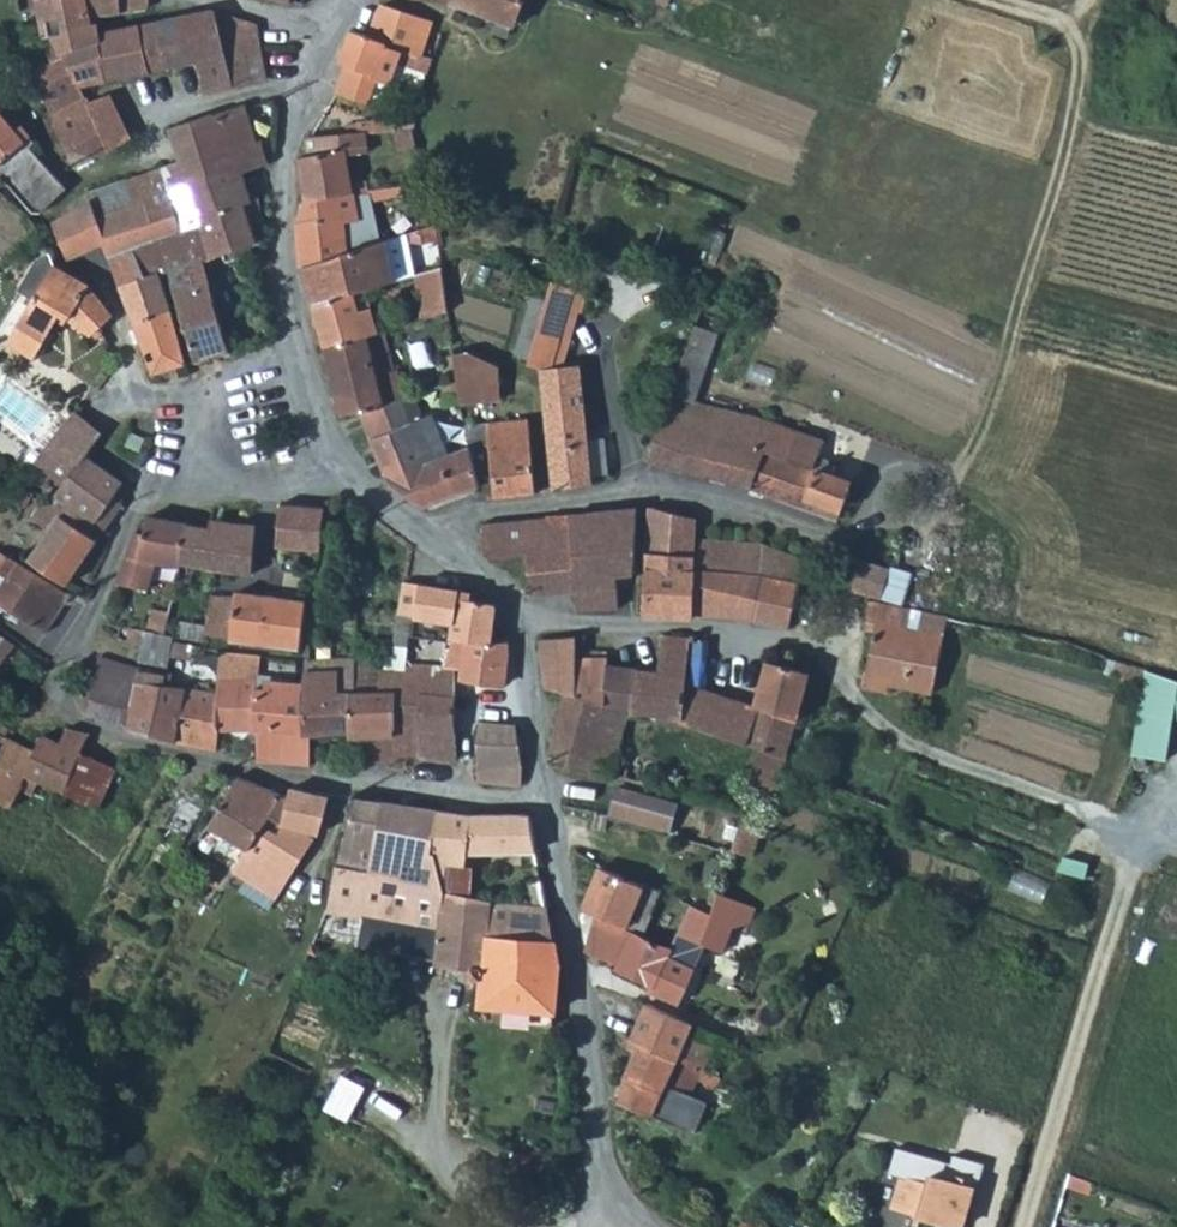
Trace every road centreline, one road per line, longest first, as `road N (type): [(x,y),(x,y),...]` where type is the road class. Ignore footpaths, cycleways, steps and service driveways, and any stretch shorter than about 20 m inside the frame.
road 1 (residential): [(518,615),(577,629),(747,631),(833,654),(859,705),(909,751),(1076,816),(1144,856)]
road 2 (residential): [(133,496),(77,664),(74,707),(86,718),(262,767),(544,794)]
road 3 (track): [(930,544),(1005,362),(1079,100),(1077,43),(1049,20),(984,0)]
road 4 (residential): [(412,519),(643,488),(736,506),(819,538),(875,526),(930,544)]
road 5 (residential): [(608,1200),(544,794)]
road 6 (residential): [(295,350),(281,206),(289,157),(327,41)]
road 7 (residential): [(295,350),(247,372),(166,386),(135,408),(133,496)]
road 8 (residential): [(133,496),(364,484)]
road 9 (residential): [(544,794),(518,615)]
road 10 (residential): [(364,484),(323,427),(295,350)]
road 11 (residential): [(518,615),(499,583),(412,519)]
road 12 (residential): [(327,41),(213,0)]

